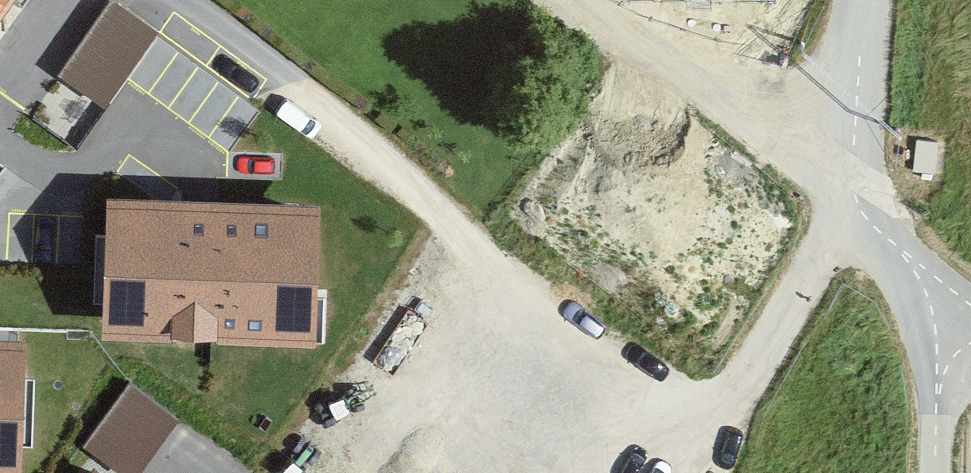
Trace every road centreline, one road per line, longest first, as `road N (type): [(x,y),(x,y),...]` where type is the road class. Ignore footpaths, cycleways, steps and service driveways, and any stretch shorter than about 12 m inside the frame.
road 1 (unclassified): [(860,0),(846,189)]
road 2 (unclassified): [(933,472),(948,304)]
road 3 (unclassified): [(948,304),(846,189)]

